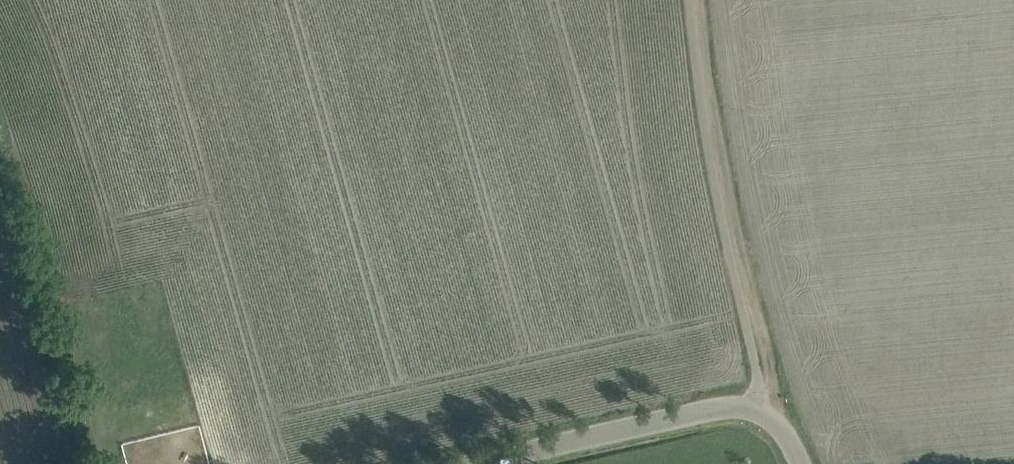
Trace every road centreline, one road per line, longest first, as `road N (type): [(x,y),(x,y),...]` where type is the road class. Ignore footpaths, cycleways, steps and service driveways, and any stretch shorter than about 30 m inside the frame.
road 1 (track): [(776,422),(701,0)]
road 2 (unclassified): [(801,463),(776,422),(738,406),(479,463)]

